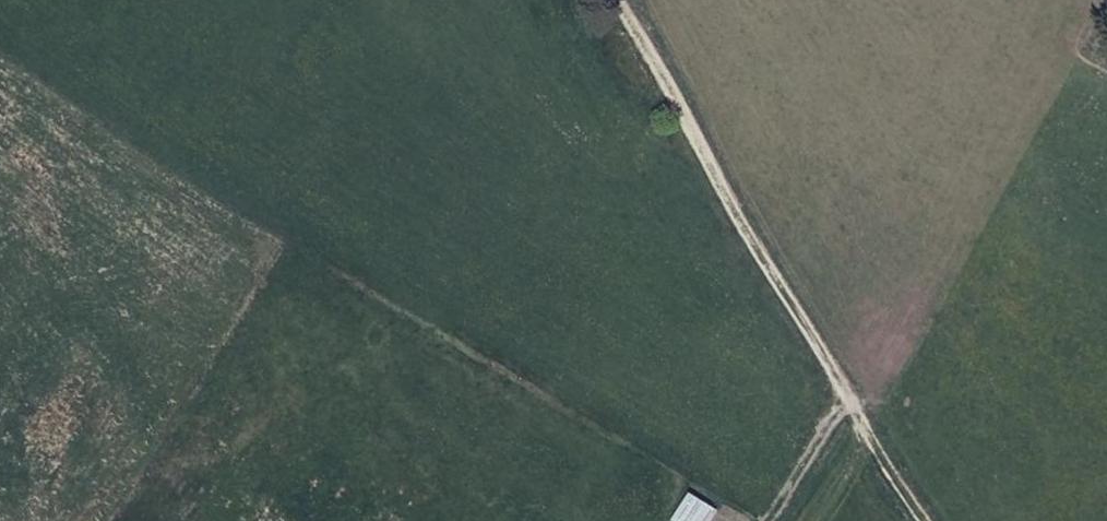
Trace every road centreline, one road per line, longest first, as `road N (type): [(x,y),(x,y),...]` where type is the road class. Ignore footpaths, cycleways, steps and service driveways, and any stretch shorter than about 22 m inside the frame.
road 1 (track): [(613,0),(847,399),(936,520)]

